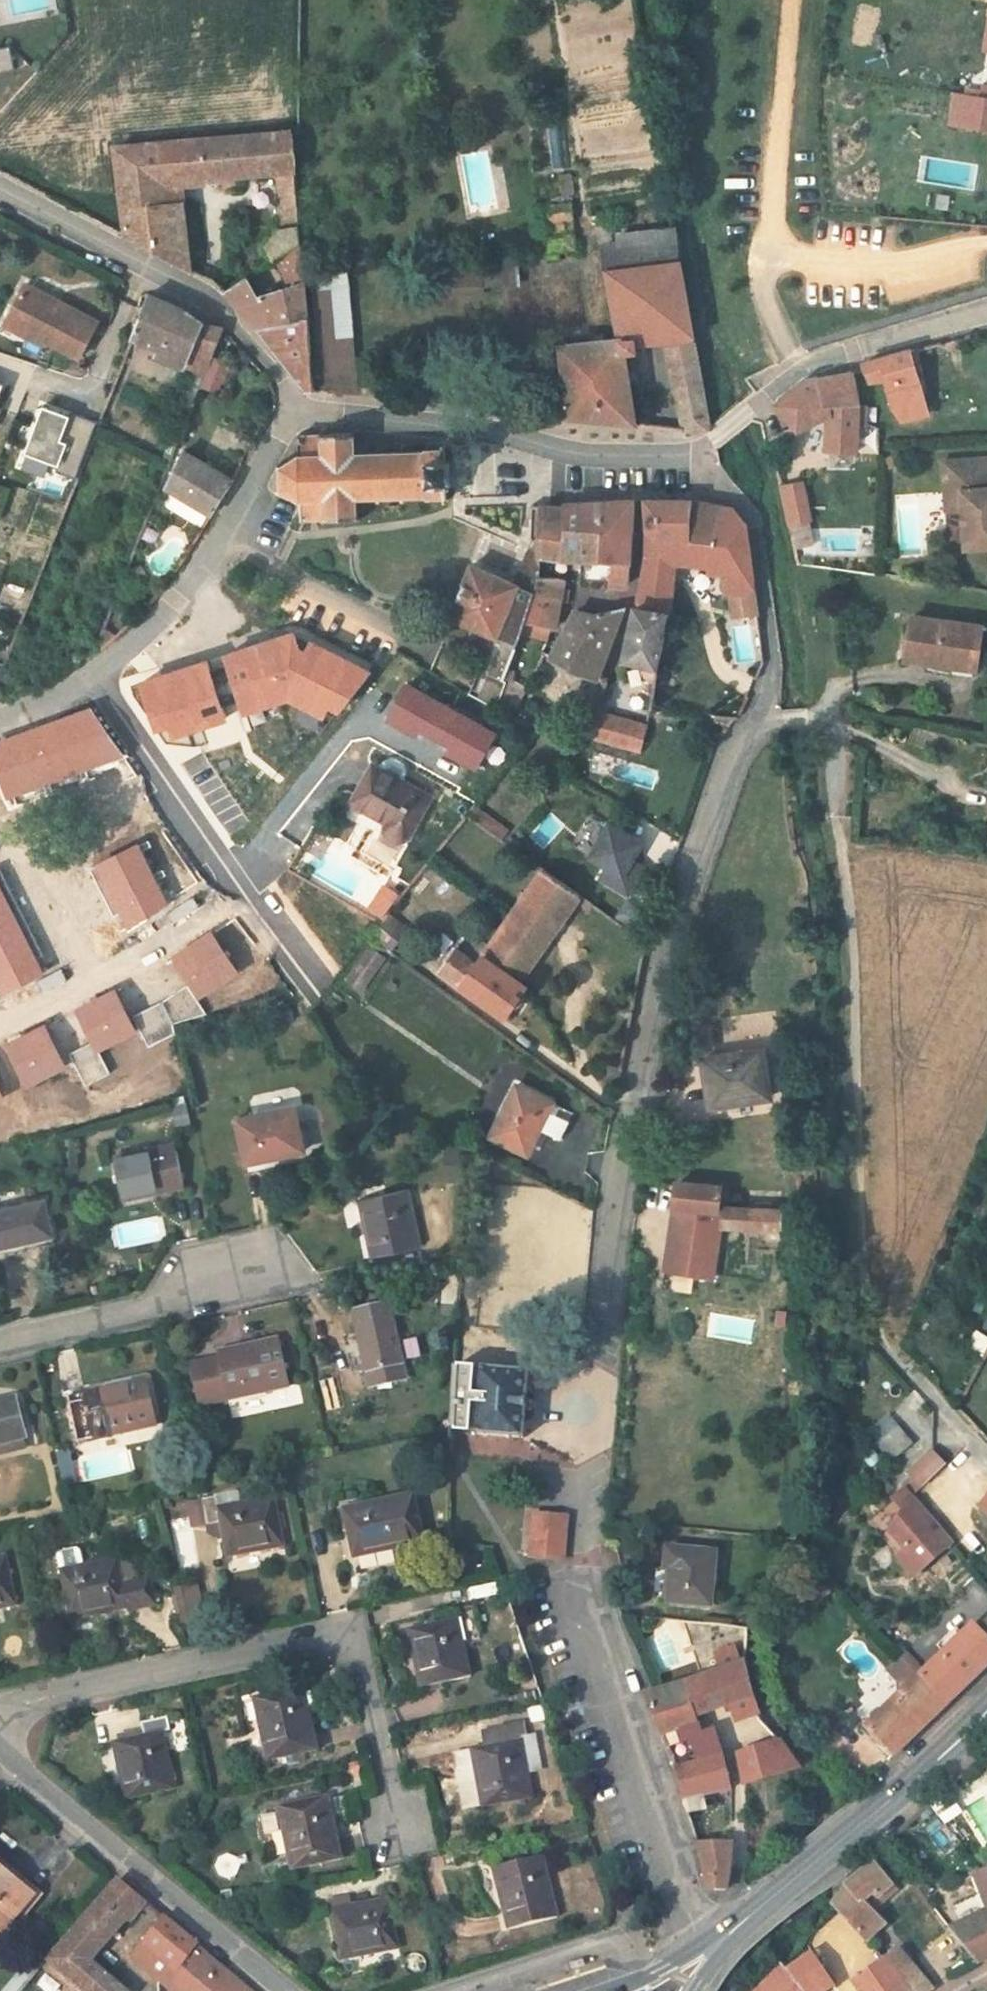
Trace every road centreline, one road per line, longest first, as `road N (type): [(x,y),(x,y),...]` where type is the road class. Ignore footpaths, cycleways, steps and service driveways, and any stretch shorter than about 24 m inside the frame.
road 1 (unclassified): [(707,1955),(584,1611),(611,1219),(639,1046),(663,946),(728,760),(766,718),(777,641),(769,557),(753,510),(694,457)]
road 2 (residential): [(399,1830),(358,1648),(332,1636),(26,1704),(0,1719)]
road 3 (unclassified): [(0,188),(203,298),(300,405)]
road 4 (secondary): [(986,1708),(707,1955)]
road 5 (residential): [(0,1750),(283,1990)]
road 6 (unclassified): [(646,460),(572,455),(488,436),(333,428),(300,405)]
road 7 (residential): [(300,405),(177,599),(97,678)]
road 8 (unclassified): [(712,441),(802,370),(986,317)]
road 9 (residential): [(0,1026),(245,899)]
road 10 (residential): [(245,899),(97,678)]
road 11 (residential): [(251,1266),(172,1303),(0,1342)]
road 12 (residential): [(646,460),(653,507),(646,599)]

